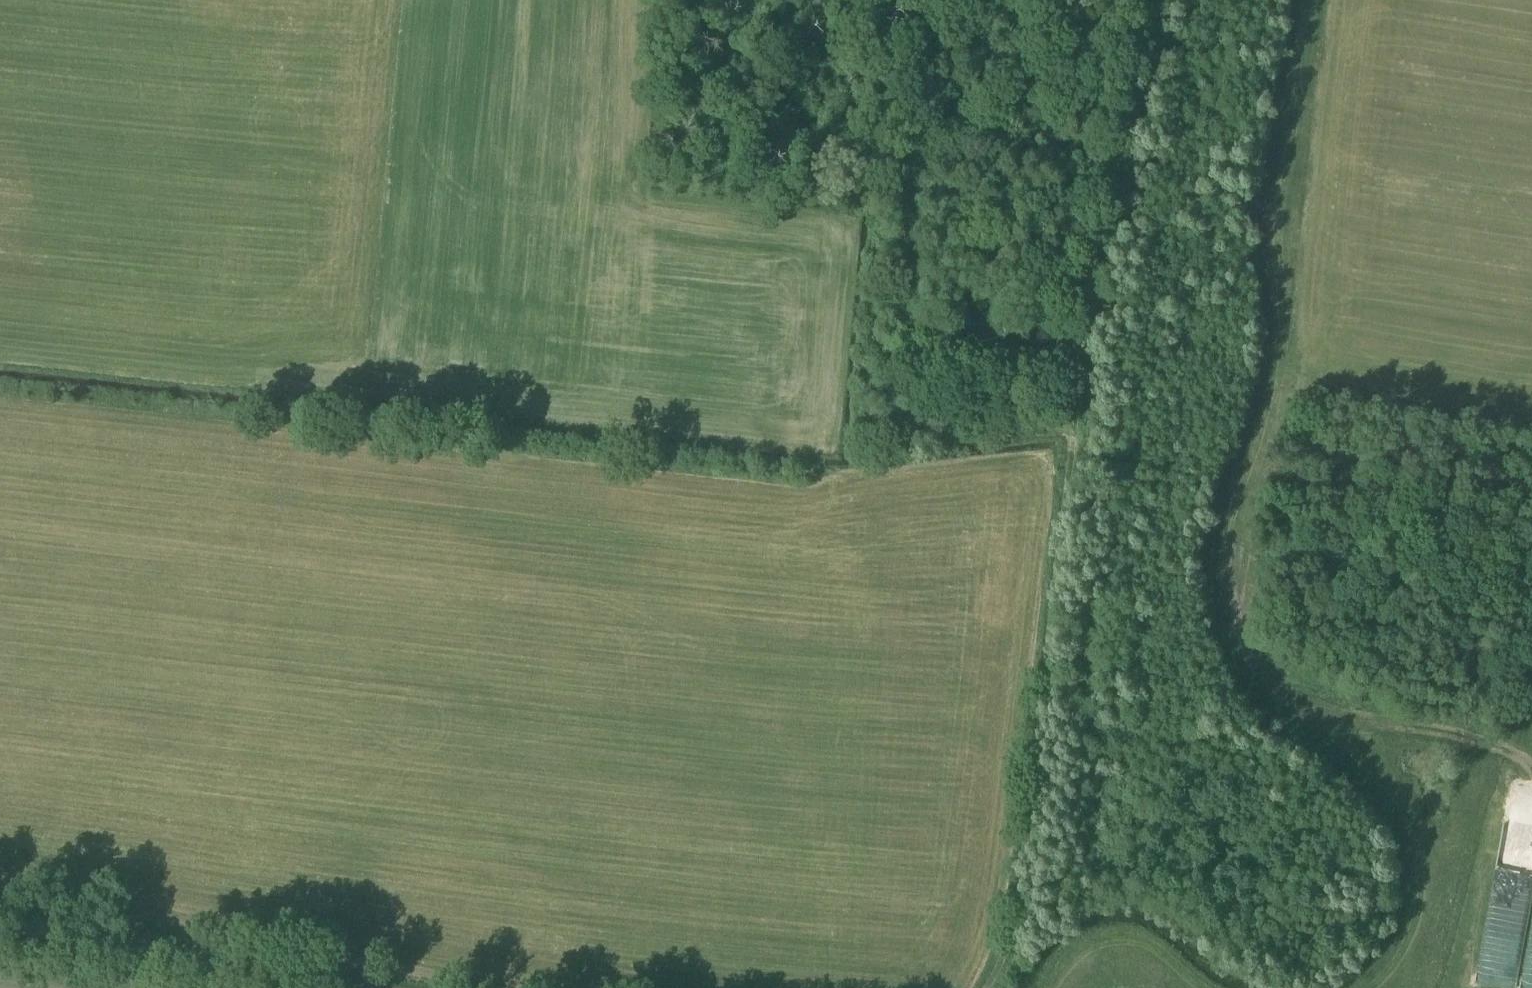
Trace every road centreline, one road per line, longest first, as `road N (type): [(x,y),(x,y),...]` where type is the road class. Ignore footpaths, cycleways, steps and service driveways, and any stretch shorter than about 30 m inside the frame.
road 1 (unclassified): [(275,987),(0,934)]

